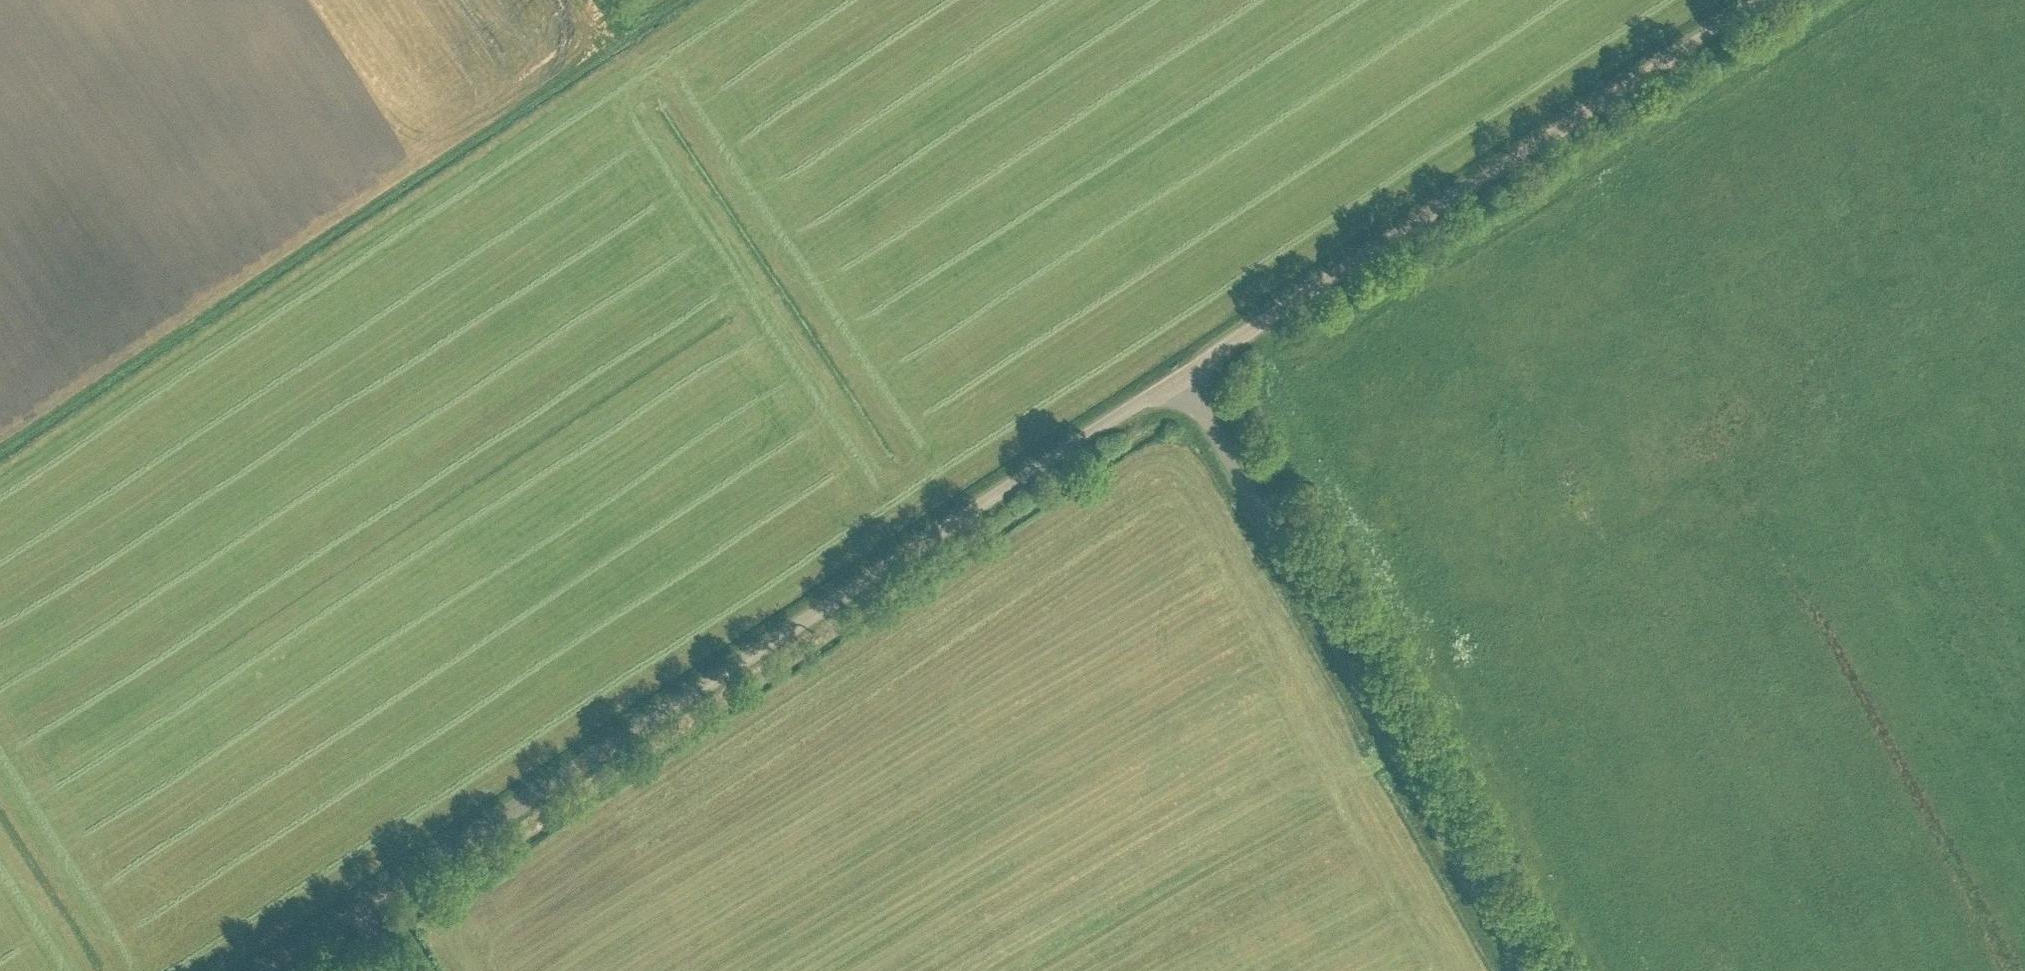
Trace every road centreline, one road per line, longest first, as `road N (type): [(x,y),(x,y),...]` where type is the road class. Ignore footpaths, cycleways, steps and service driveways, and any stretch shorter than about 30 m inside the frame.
road 1 (unclassified): [(264,970),(1183,374)]
road 2 (unclassified): [(1183,374),(1761,0)]
road 3 (unclassified): [(1522,970),(1183,374)]

